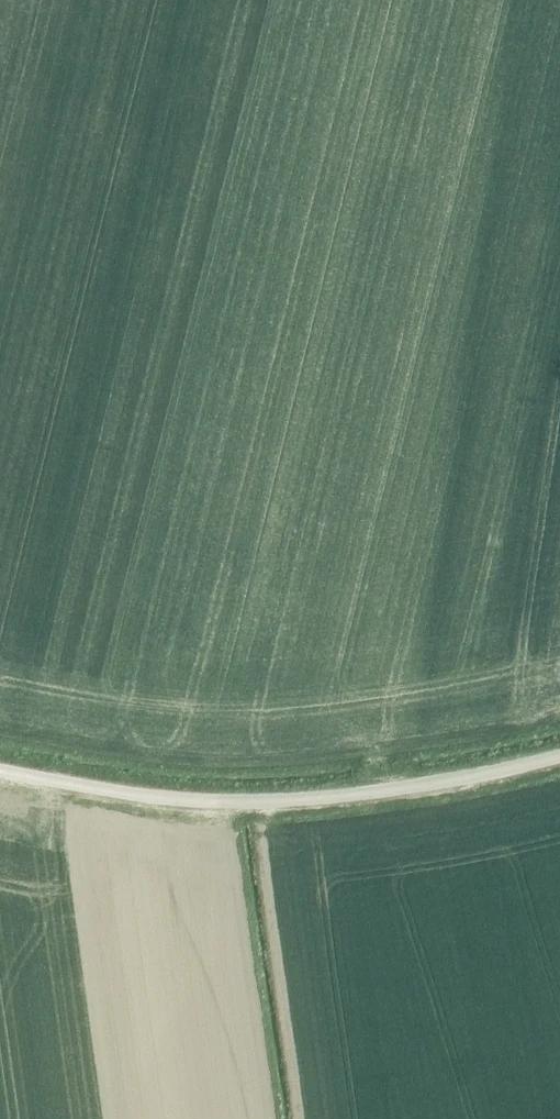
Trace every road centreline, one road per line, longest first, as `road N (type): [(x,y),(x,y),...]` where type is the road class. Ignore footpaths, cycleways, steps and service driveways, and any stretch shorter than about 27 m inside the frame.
road 1 (unclassified): [(559,756),(432,785),(241,802),(145,797),(0,771)]

